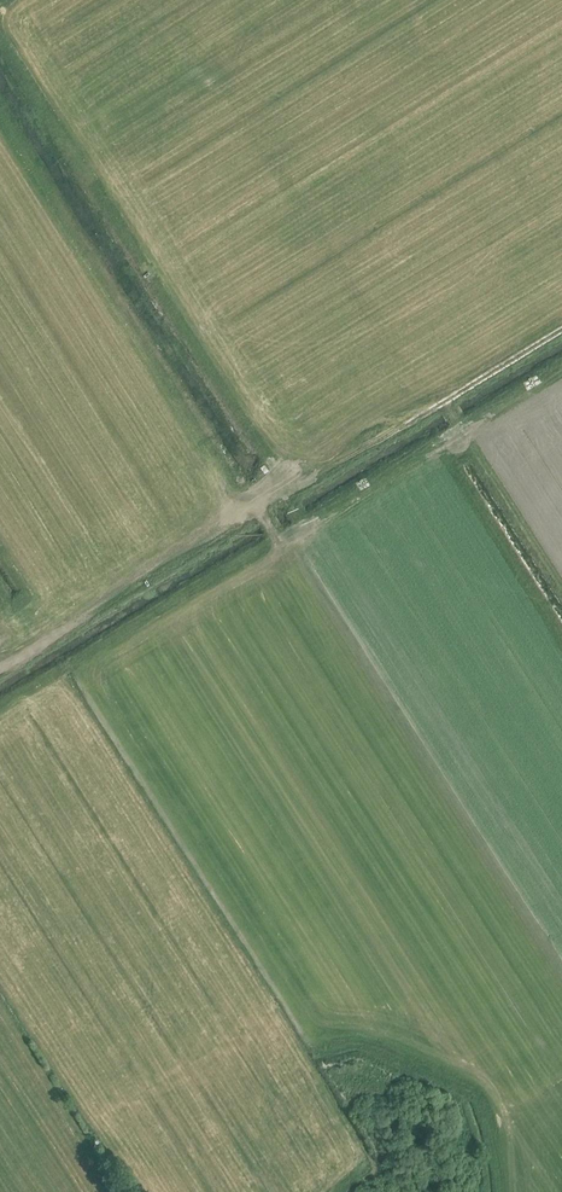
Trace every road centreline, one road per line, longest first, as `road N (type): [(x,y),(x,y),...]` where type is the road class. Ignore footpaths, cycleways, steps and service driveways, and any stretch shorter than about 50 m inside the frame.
road 1 (track): [(561,329),(0,670)]

